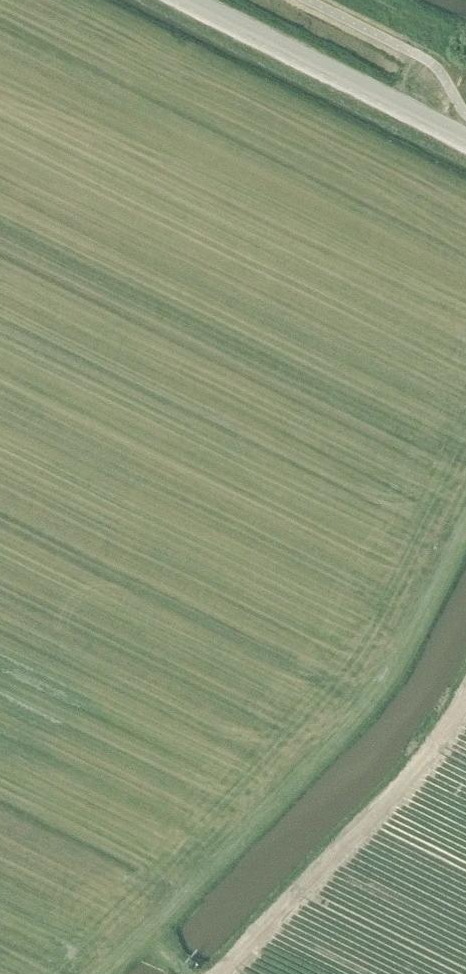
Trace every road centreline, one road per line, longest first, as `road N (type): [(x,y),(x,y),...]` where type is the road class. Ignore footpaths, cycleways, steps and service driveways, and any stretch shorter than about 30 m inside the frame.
road 1 (tertiary): [(465,145),(184,0)]

